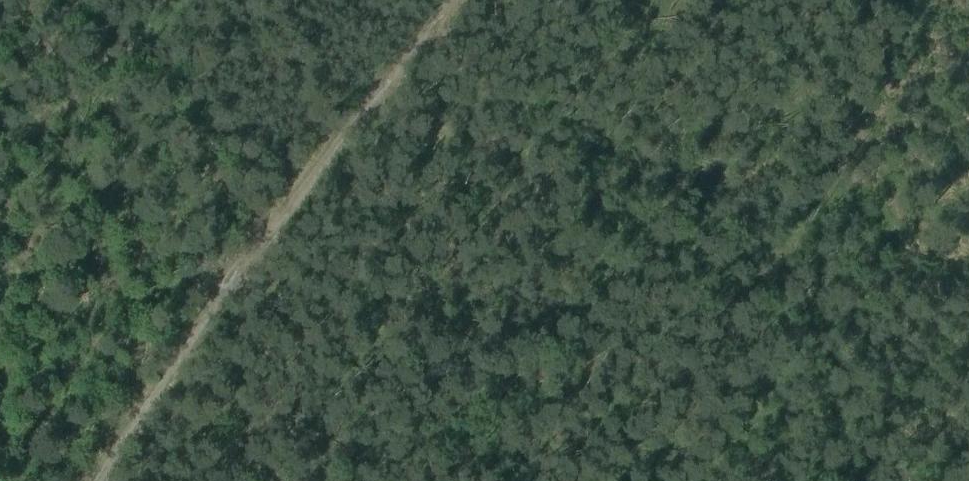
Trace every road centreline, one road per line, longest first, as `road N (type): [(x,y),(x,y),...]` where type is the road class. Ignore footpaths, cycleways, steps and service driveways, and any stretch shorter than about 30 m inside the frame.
road 1 (track): [(93,480),(252,250),(451,0)]

